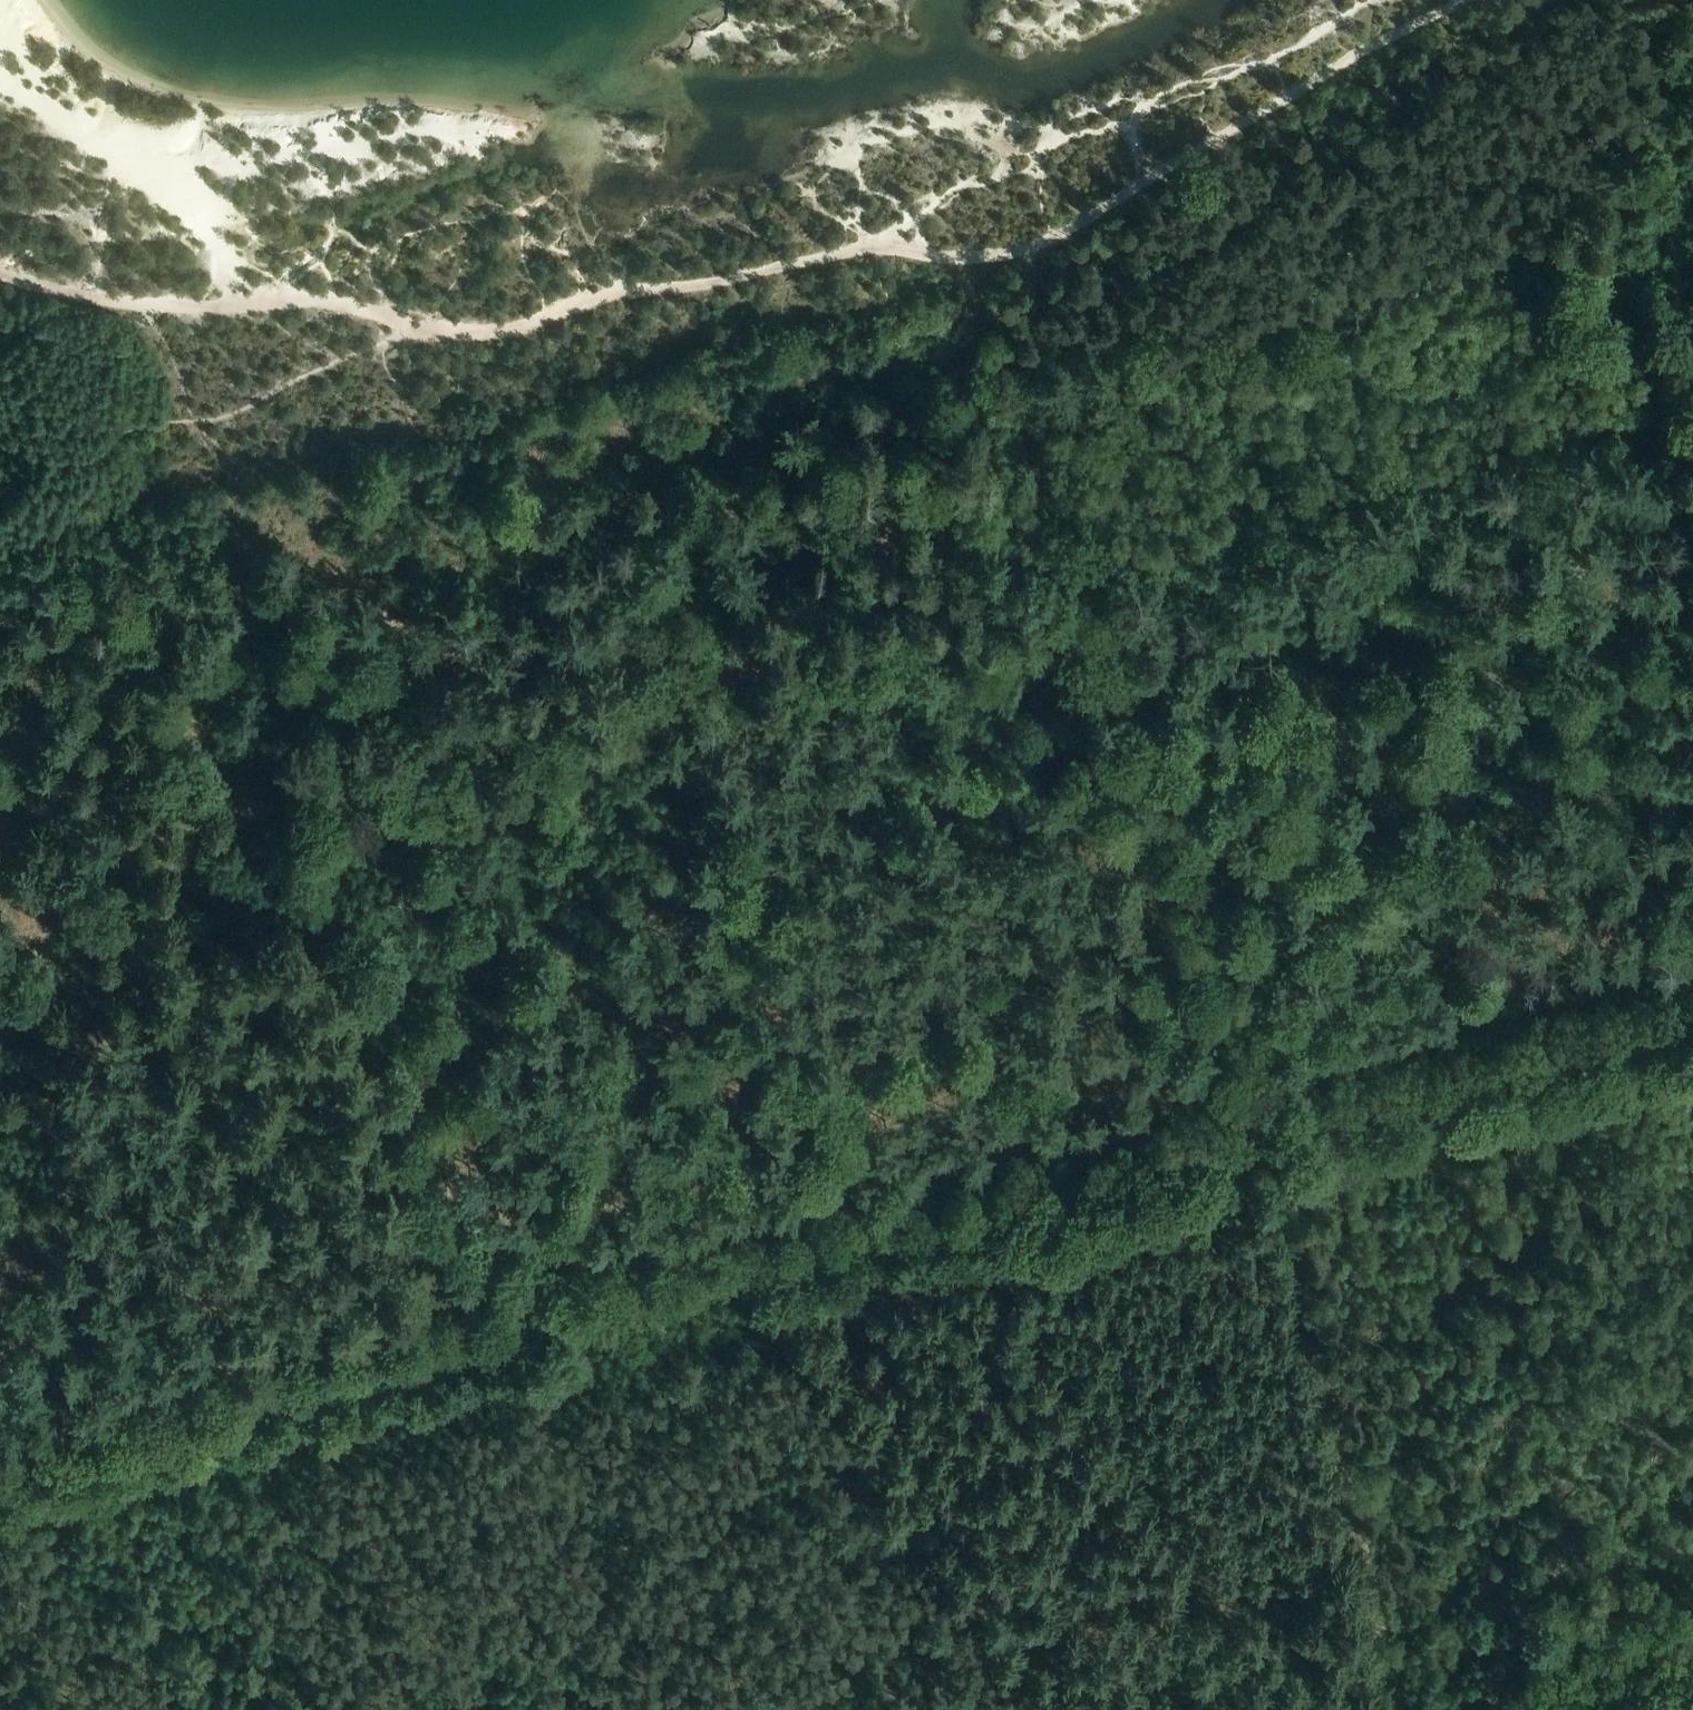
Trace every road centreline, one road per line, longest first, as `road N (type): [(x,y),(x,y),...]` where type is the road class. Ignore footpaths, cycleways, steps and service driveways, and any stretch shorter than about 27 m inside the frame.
road 1 (track): [(1278,1127),(0,1473)]
road 2 (track): [(1403,1709),(1278,1127)]
road 3 (track): [(1692,1016),(1278,1127)]

